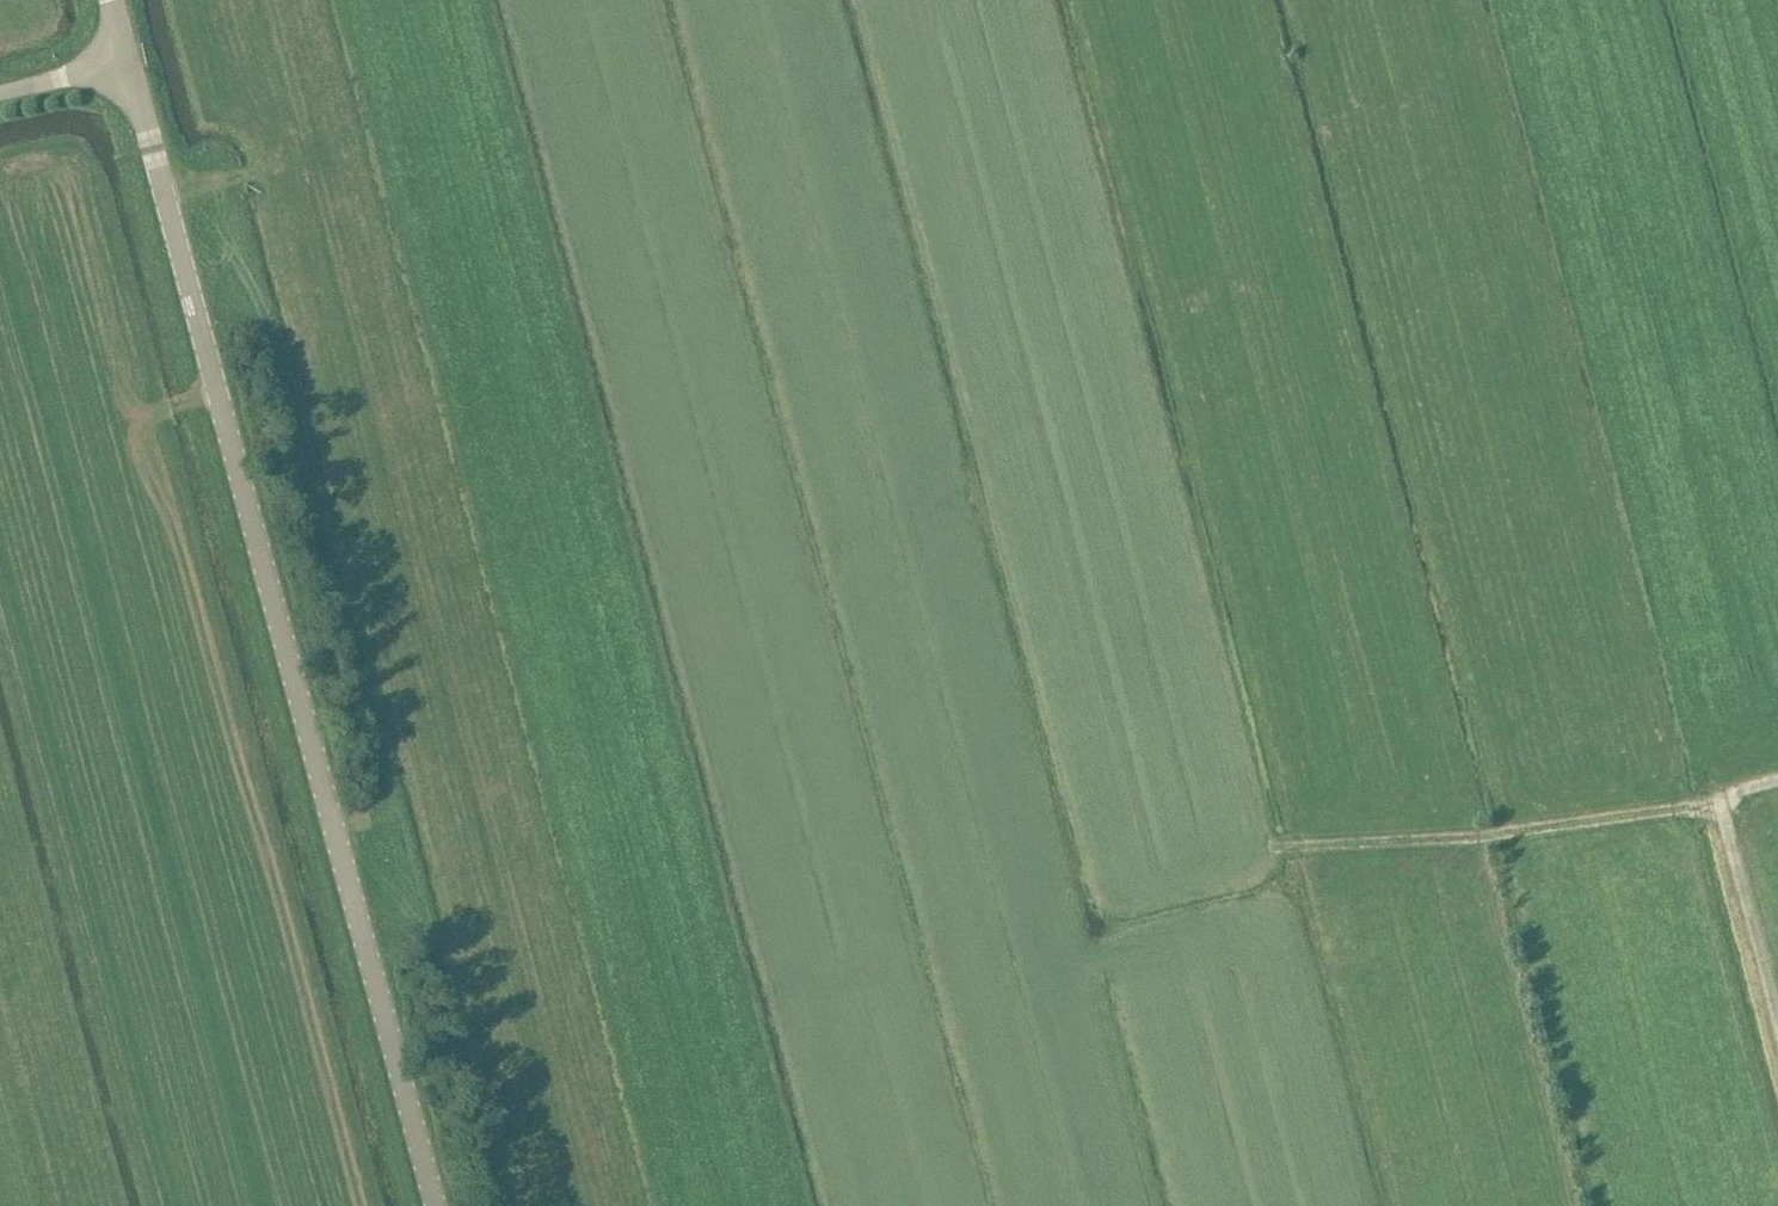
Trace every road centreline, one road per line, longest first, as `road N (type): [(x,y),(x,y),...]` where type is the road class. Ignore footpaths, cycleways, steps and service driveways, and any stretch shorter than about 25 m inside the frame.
road 1 (unclassified): [(435,1205),(122,55)]
road 2 (unclassified): [(0,84),(122,55)]

